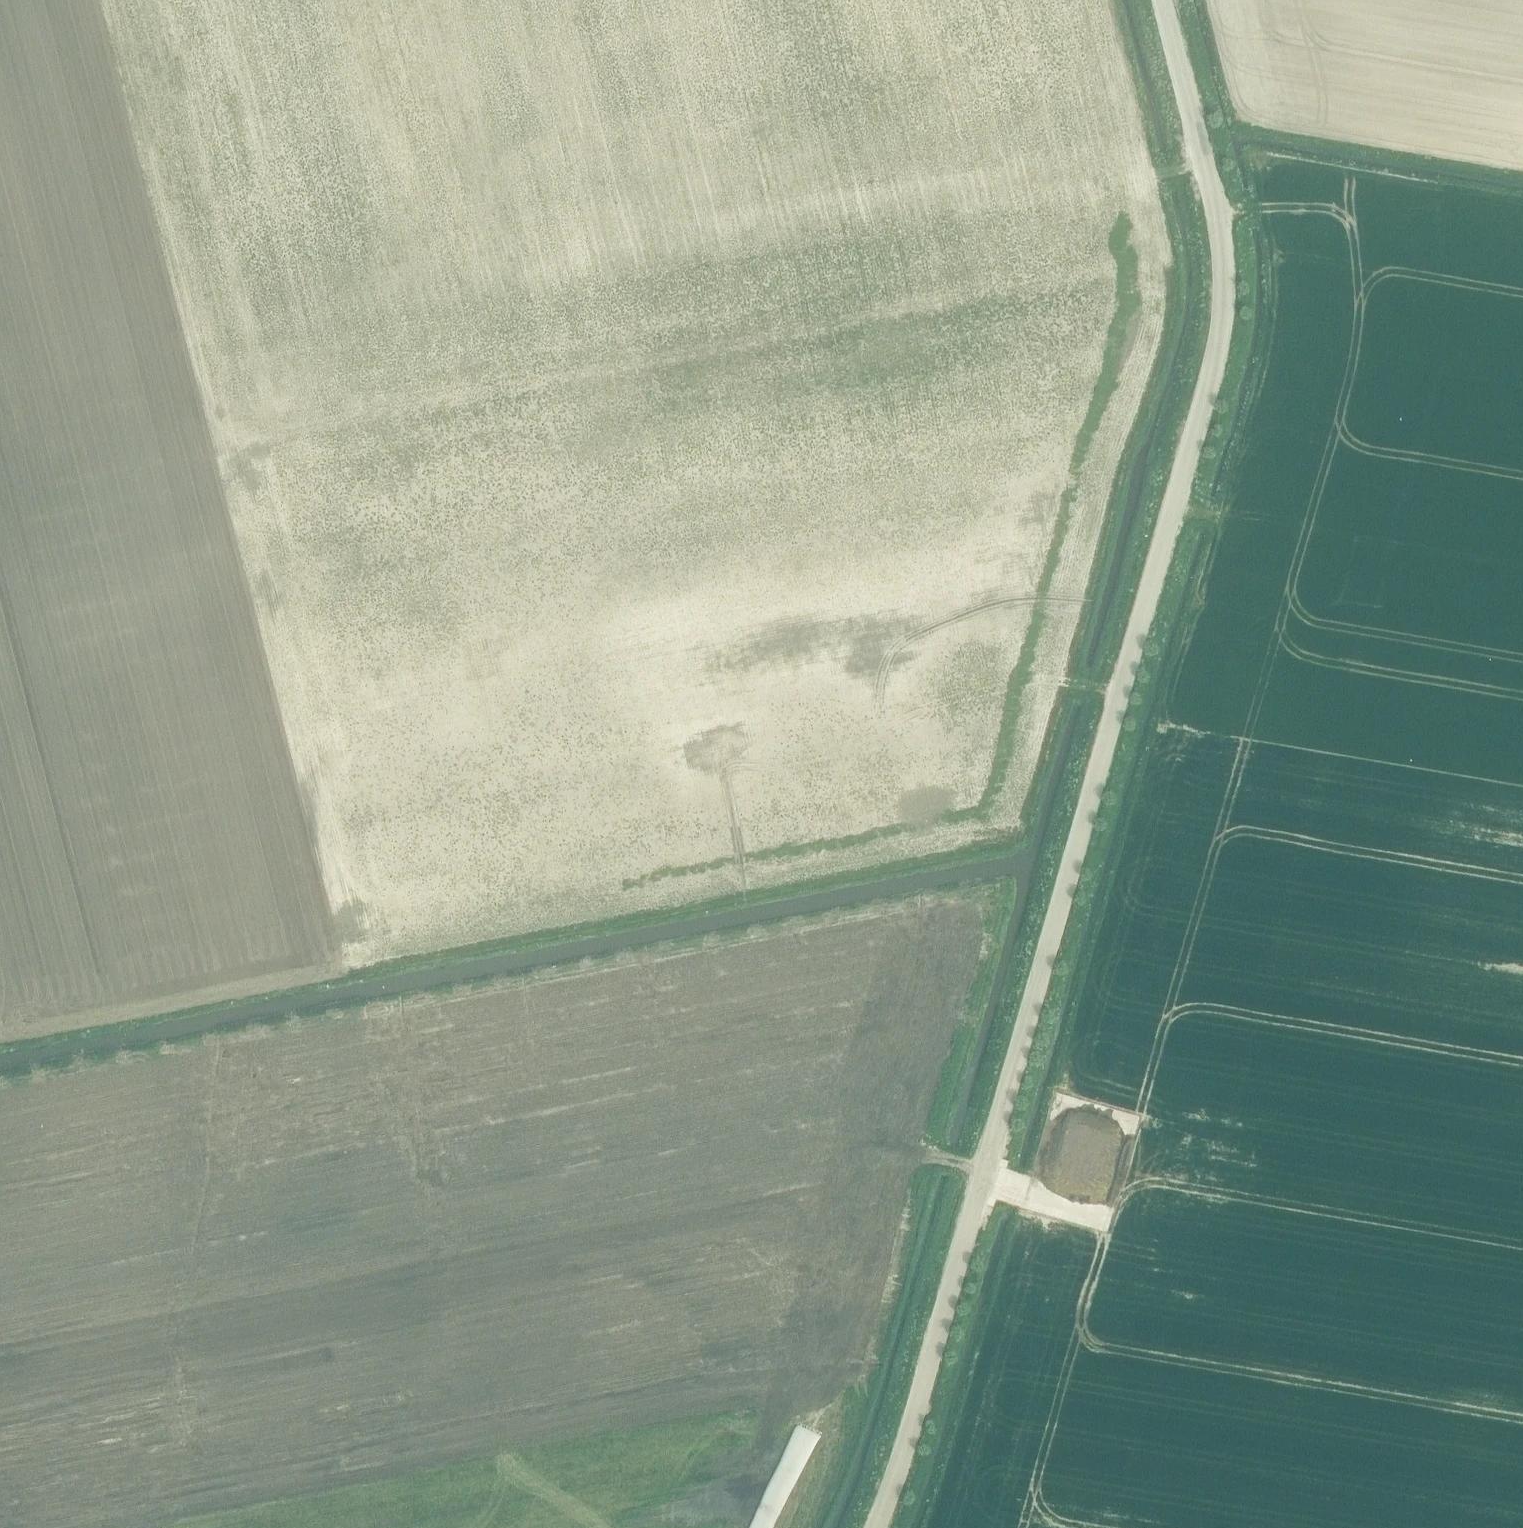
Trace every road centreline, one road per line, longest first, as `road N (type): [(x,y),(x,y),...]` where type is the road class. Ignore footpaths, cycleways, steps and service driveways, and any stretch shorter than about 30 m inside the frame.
road 1 (unclassified): [(875,1527),(1217,343),(1219,222),(1164,0)]

